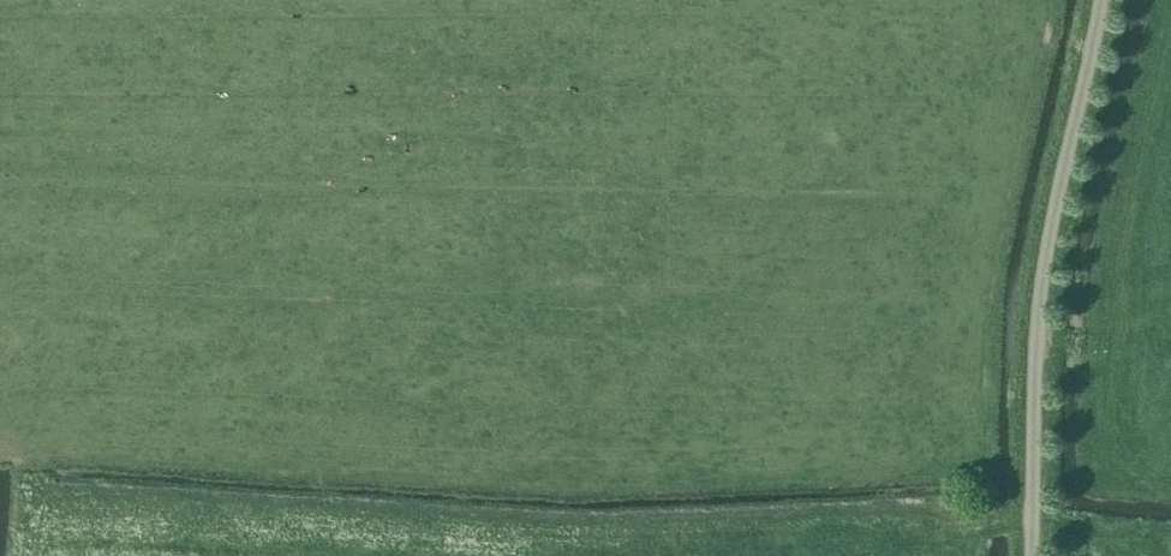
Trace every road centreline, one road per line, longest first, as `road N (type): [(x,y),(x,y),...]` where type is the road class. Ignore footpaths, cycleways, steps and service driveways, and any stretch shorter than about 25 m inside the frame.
road 1 (unclassified): [(1030,555),(1036,303),(1079,118),(1095,0)]

